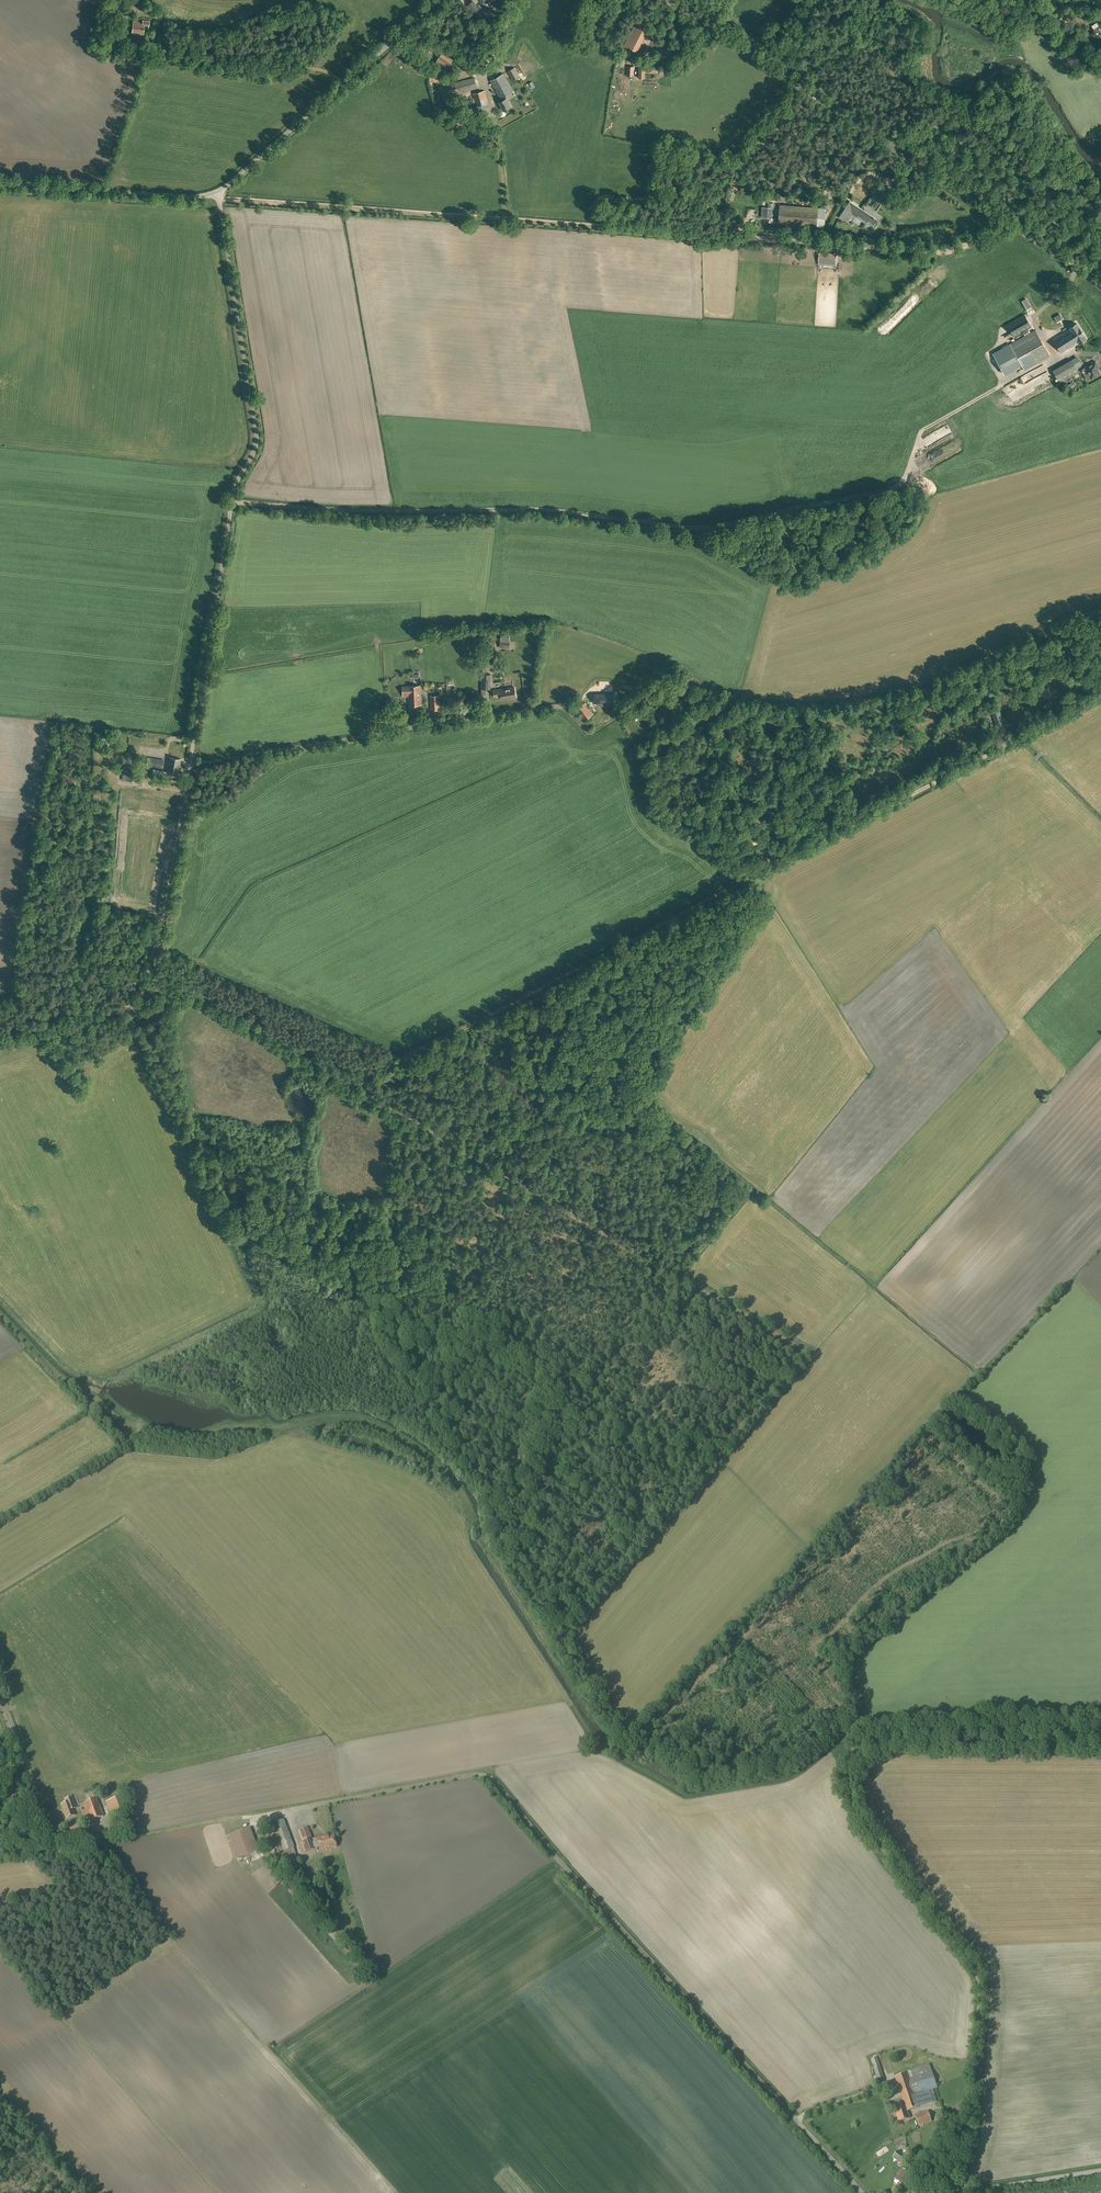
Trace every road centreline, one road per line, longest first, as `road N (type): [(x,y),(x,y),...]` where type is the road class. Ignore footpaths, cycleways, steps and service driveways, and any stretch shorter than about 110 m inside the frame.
road 1 (track): [(0,1315),(61,1378),(120,1420),(252,1430),(373,1461),(410,1479),(447,1513),(607,1752),(689,1795),(793,1780),(849,1735),(856,1758),(890,1749),(1100,1754)]
road 2 (track): [(351,1086),(1100,698)]
road 3 (track): [(1003,385),(921,431),(900,487),(699,529),(539,510),(325,510),(232,501)]
road 4 (track): [(1008,223),(940,253),(219,198)]
road 5 (unclassified): [(862,2192),(489,1777),(280,1811)]
road 6 (unclassified): [(190,764),(235,489),(257,443),(216,193)]
road 7 (track): [(351,1086),(817,1358)]
road 8 (secondary): [(1100,284),(668,0)]
road 9 (track): [(856,1758),(853,1802),(974,1972),(980,1994),(971,2119),(947,2192)]
road 10 (track): [(794,509),(739,691),(706,720),(711,741),(759,810),(760,875)]
road 11 (unclassified): [(190,764),(571,706)]
road 12 (track): [(740,689),(778,703),(864,699),(1100,610)]
road 13 (track): [(184,794),(145,1001),(0,1051)]
road 14 (unclassified): [(216,193),(439,0)]
road 15 (track): [(849,1735),(862,1723),(1100,1707)]
road 16 (track): [(280,1811),(53,1854),(48,1832)]
road 17 (track): [(154,956),(176,982),(351,1086)]
road 18 (unclassified): [(216,193),(0,184)]
road 19 (track): [(0,1518),(129,1444),(142,1426)]
road 20 (unclassified): [(948,2192),(1100,2170)]
road 21 (track): [(726,1469),(717,1456),(804,1351)]
road 22 (unclassified): [(48,1832),(0,1700)]

